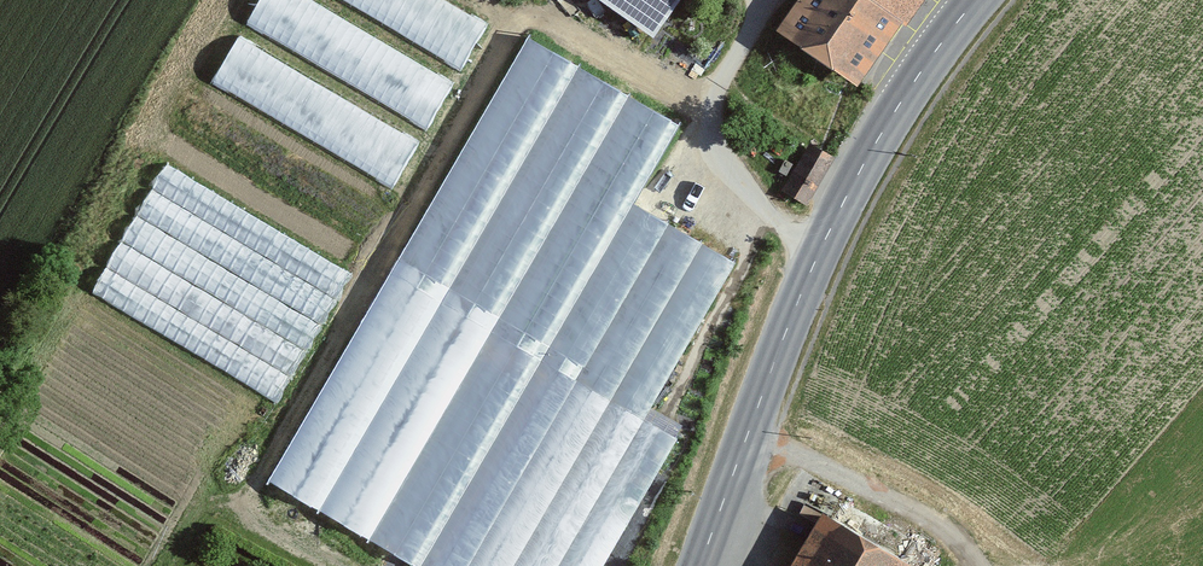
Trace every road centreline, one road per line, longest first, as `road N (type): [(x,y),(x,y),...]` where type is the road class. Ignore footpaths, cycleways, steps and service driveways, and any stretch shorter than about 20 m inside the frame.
road 1 (secondary): [(978,0),(903,105),(828,246),(756,406),(700,565)]

